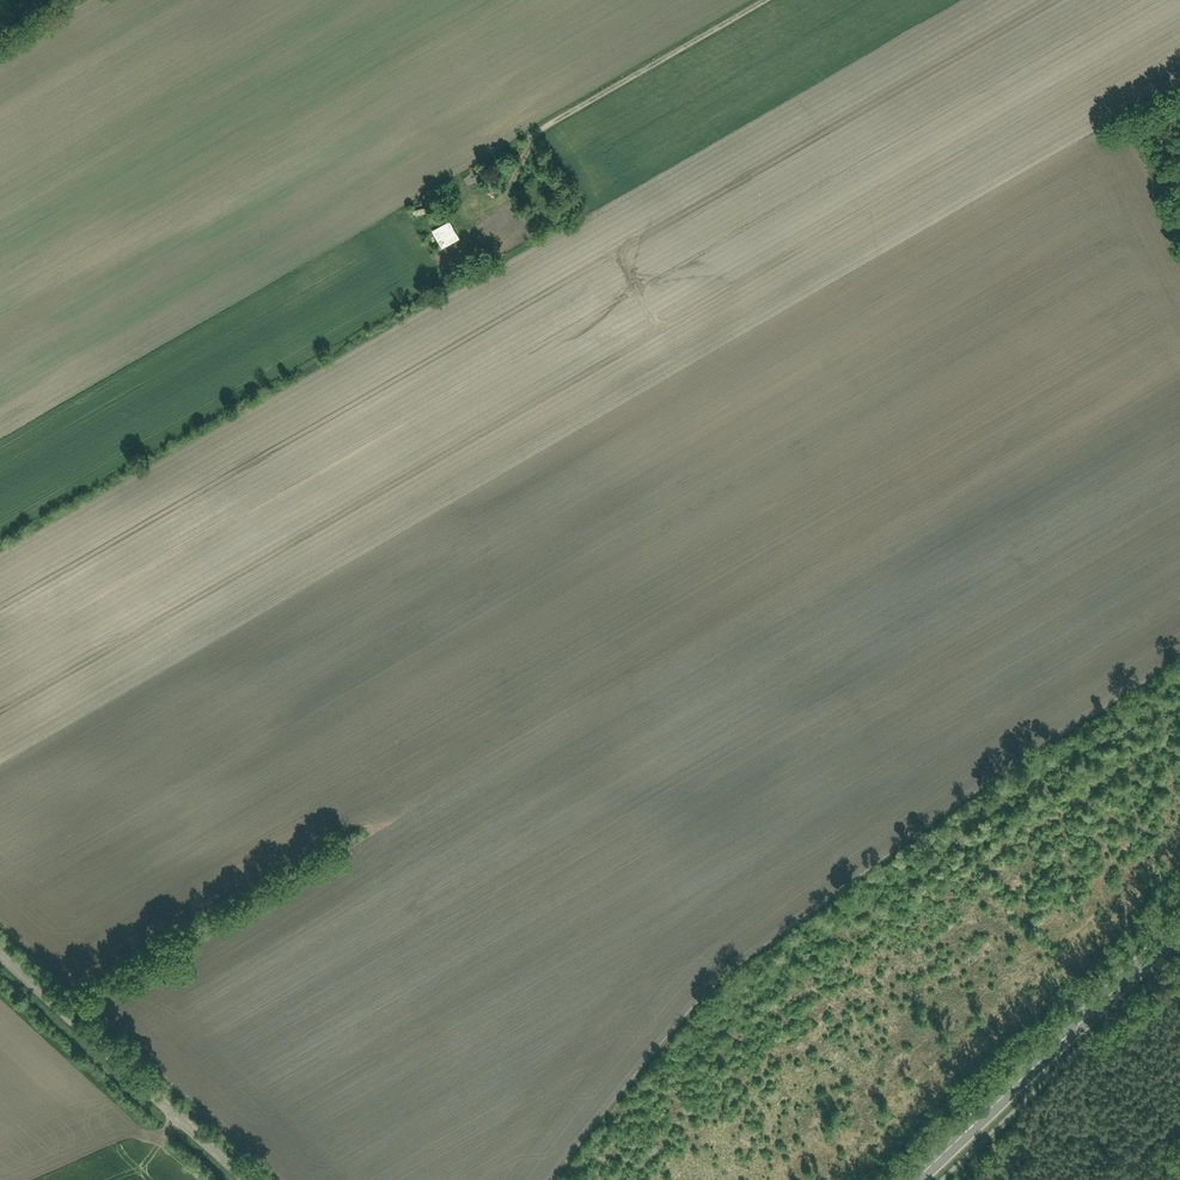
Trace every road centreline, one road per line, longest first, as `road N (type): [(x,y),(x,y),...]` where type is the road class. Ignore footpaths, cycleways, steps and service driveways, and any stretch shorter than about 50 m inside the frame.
road 1 (primary): [(920,1179),(1179,937)]
road 2 (unclassified): [(246,1179),(0,954)]

